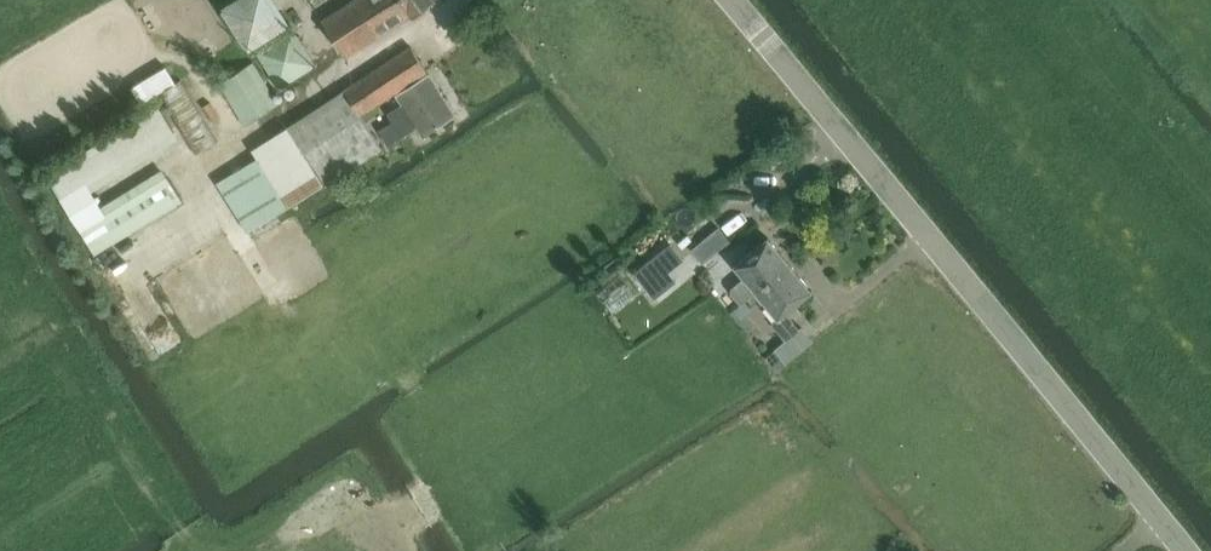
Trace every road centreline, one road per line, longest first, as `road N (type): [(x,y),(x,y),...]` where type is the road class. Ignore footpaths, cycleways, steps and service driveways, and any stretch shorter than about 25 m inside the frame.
road 1 (unclassified): [(1185,550),(737,0)]
road 2 (track): [(915,0),(1210,354)]

